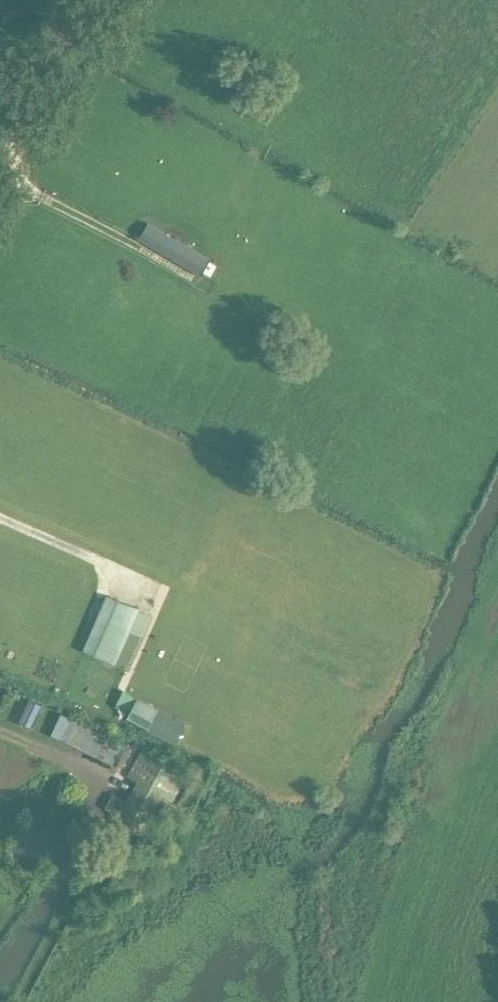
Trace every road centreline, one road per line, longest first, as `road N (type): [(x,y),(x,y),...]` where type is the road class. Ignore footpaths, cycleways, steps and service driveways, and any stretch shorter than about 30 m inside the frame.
road 1 (unclassified): [(0,133),(90,0)]

